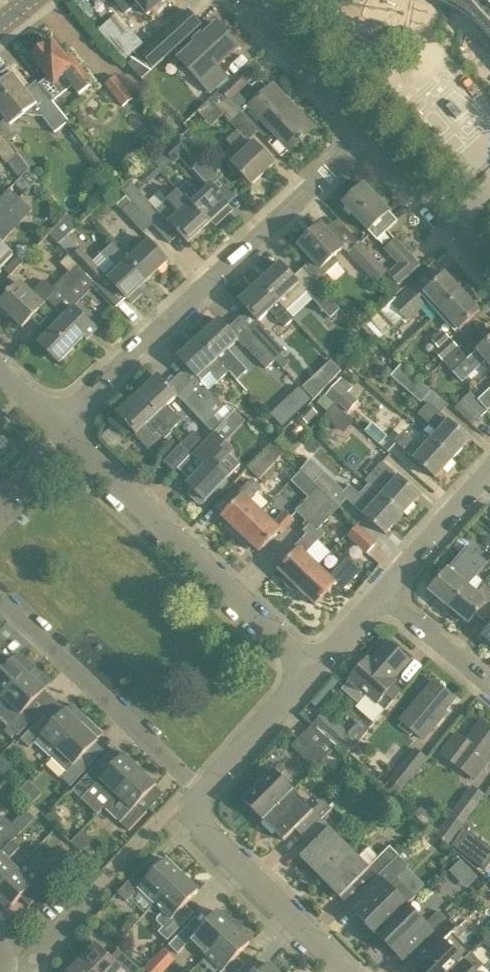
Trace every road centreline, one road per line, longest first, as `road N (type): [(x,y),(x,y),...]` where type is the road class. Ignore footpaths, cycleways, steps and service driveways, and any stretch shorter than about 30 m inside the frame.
road 1 (residential): [(55,424),(368,135)]
road 2 (residential): [(311,670),(69,438)]
road 3 (residential): [(203,790),(0,601)]
road 4 (residential): [(340,971),(202,828),(196,809),(203,790)]
road 5 (residential): [(368,135),(248,0)]
road 6 (residential): [(489,269),(368,135)]
road 7 (residential): [(203,790),(311,670)]
road 8 (residential): [(385,590),(489,468)]
road 9 (residential): [(489,684),(385,590)]

